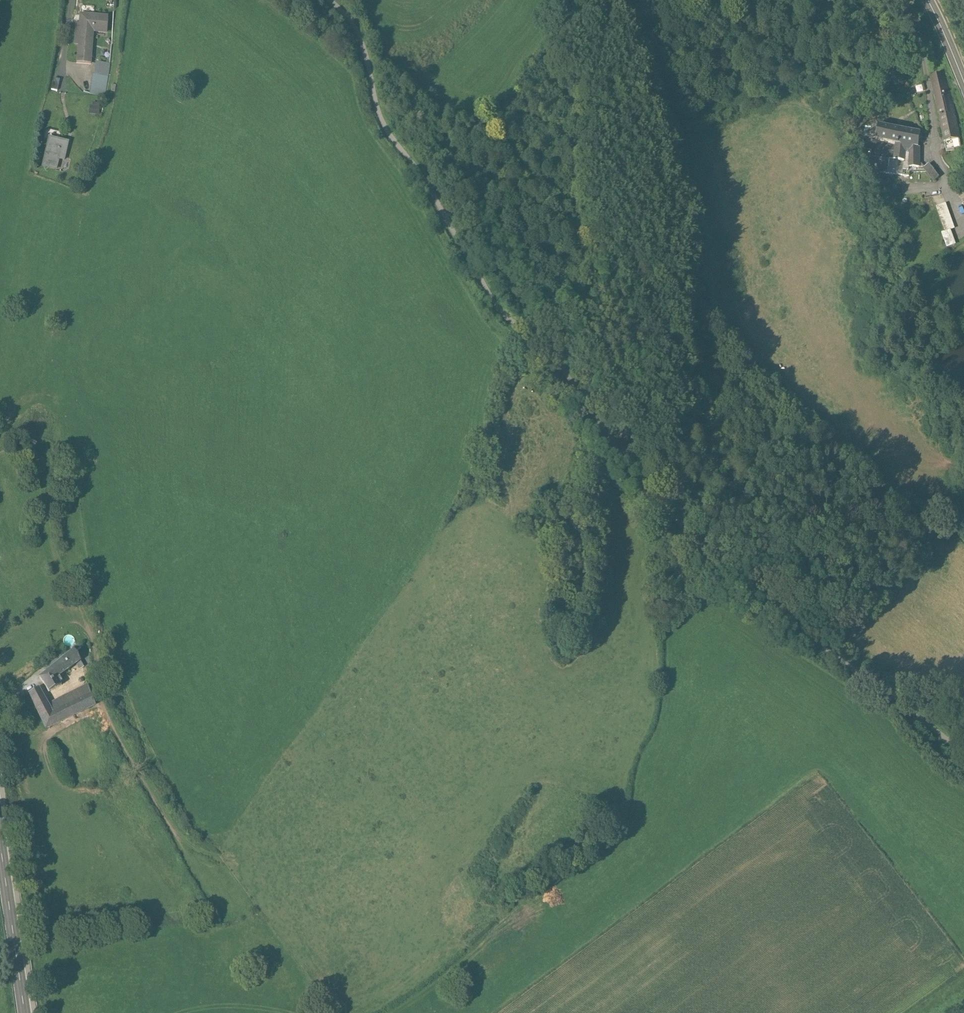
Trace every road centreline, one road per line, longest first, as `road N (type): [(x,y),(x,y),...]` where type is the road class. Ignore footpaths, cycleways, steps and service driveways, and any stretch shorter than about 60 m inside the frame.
road 1 (secondary): [(0,844),(25,1012)]

